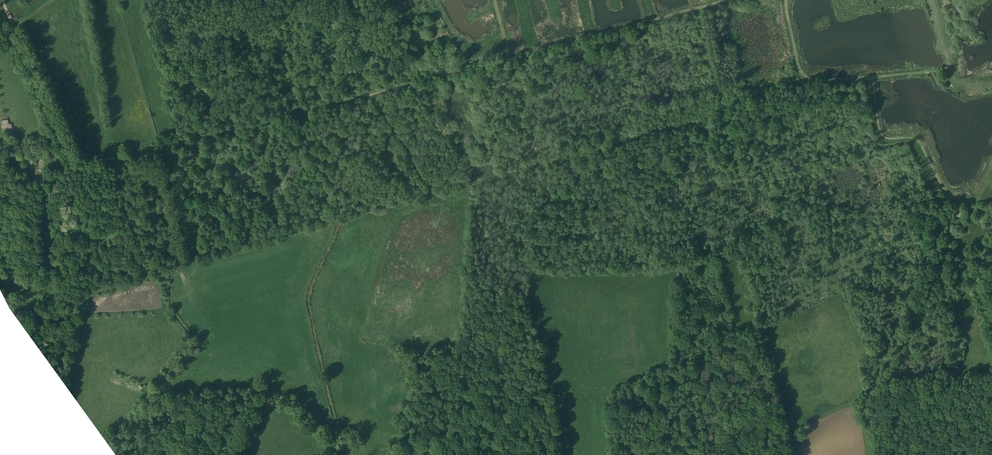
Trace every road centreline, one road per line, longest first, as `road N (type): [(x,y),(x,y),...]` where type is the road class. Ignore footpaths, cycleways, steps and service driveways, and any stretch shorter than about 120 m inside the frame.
road 1 (track): [(141,156),(509,59)]
road 2 (track): [(141,156),(154,171),(178,269),(88,292),(75,312)]
road 3 (track): [(509,59),(731,0)]
road 4 (track): [(58,316),(51,181),(76,171)]
road 5 (track): [(14,30),(76,171)]

